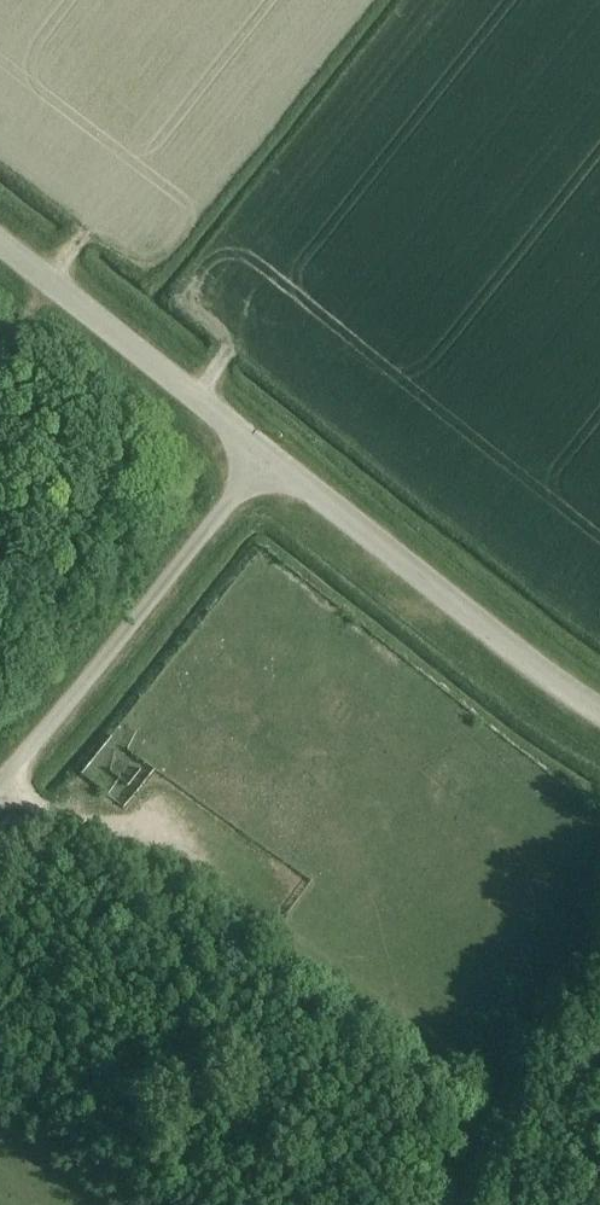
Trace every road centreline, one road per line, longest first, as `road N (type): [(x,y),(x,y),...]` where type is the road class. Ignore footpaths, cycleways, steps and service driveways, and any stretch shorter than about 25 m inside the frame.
road 1 (unclassified): [(267,455),(599,718)]
road 2 (unclassified): [(0,782),(267,455)]
road 3 (unclassified): [(267,455),(0,252)]

